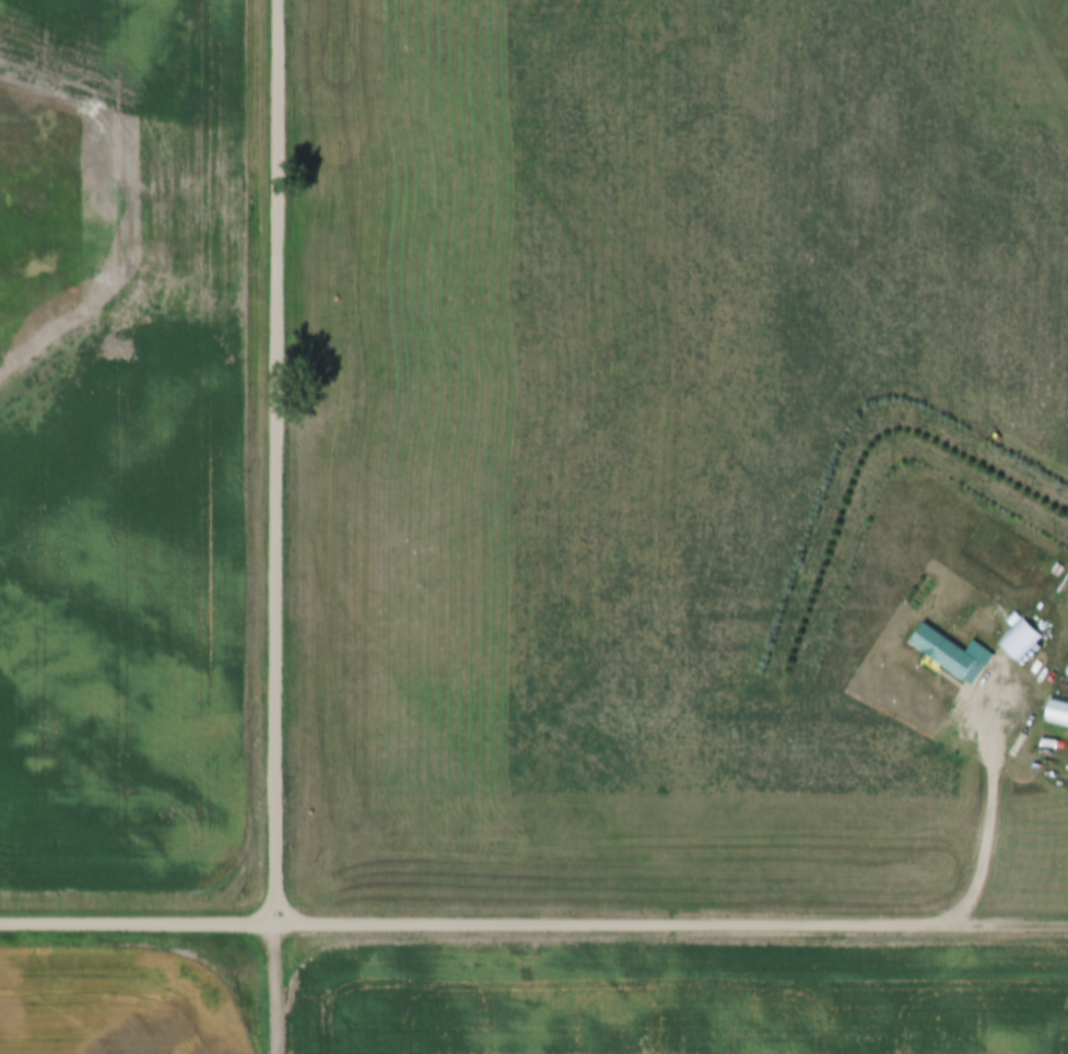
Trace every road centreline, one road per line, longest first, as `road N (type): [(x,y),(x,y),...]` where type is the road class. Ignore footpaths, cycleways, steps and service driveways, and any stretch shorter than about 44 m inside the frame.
road 1 (residential): [(279,921),(0,921)]
road 2 (track): [(278,1053),(279,921)]

